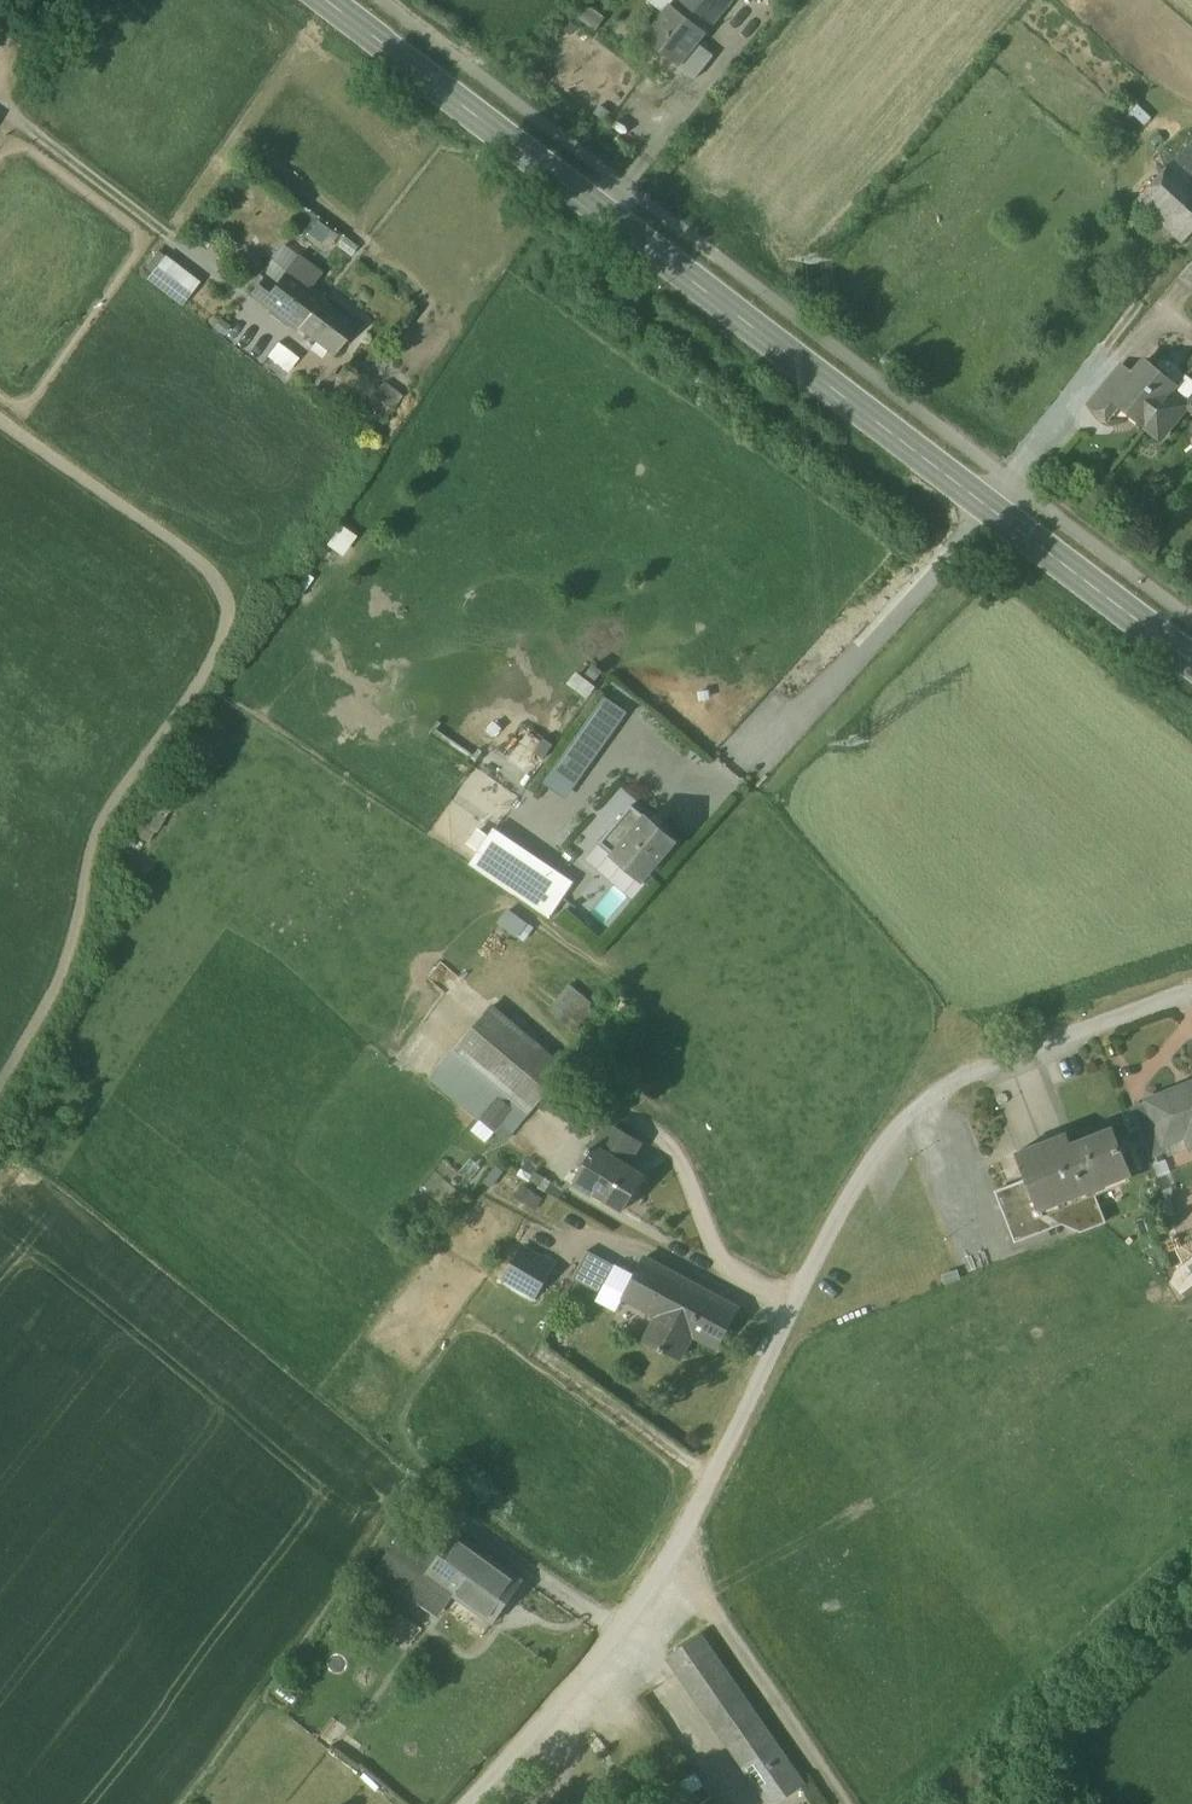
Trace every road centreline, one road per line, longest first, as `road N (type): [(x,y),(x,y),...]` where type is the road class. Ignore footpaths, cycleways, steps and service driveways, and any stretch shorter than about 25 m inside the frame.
road 1 (unclassified): [(475,1803),(679,1560),(848,1198),(911,1114),(984,1065),(1191,988)]
road 2 (primary): [(999,510),(334,0)]
road 3 (track): [(953,1079),(942,1002),(923,966),(823,861),(763,783)]
road 4 (unclassified): [(763,783),(999,510)]
road 5 (track): [(842,1803),(679,1560)]
road 6 (primary): [(1191,654),(999,510)]

